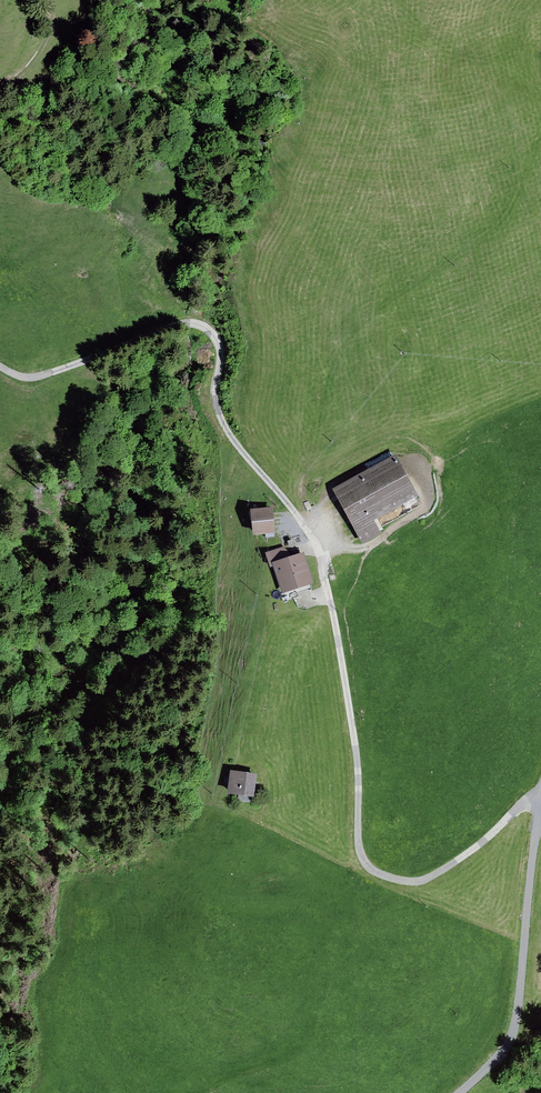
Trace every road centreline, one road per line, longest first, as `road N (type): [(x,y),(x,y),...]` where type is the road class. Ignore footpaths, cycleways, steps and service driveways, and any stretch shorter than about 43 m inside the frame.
road 1 (track): [(540,798),(528,799),(433,877),(411,883),(366,864),(358,850),(349,700),(321,545),(223,430),(213,408),(219,361),(212,336),(185,324),(43,378),(0,368)]
road 2 (track): [(298,514),(334,357),(359,323),(497,222),(540,116),(535,76),(515,55),(351,0)]
road 3 (unclassified): [(459,1092),(499,1057),(514,1029),(540,795)]

